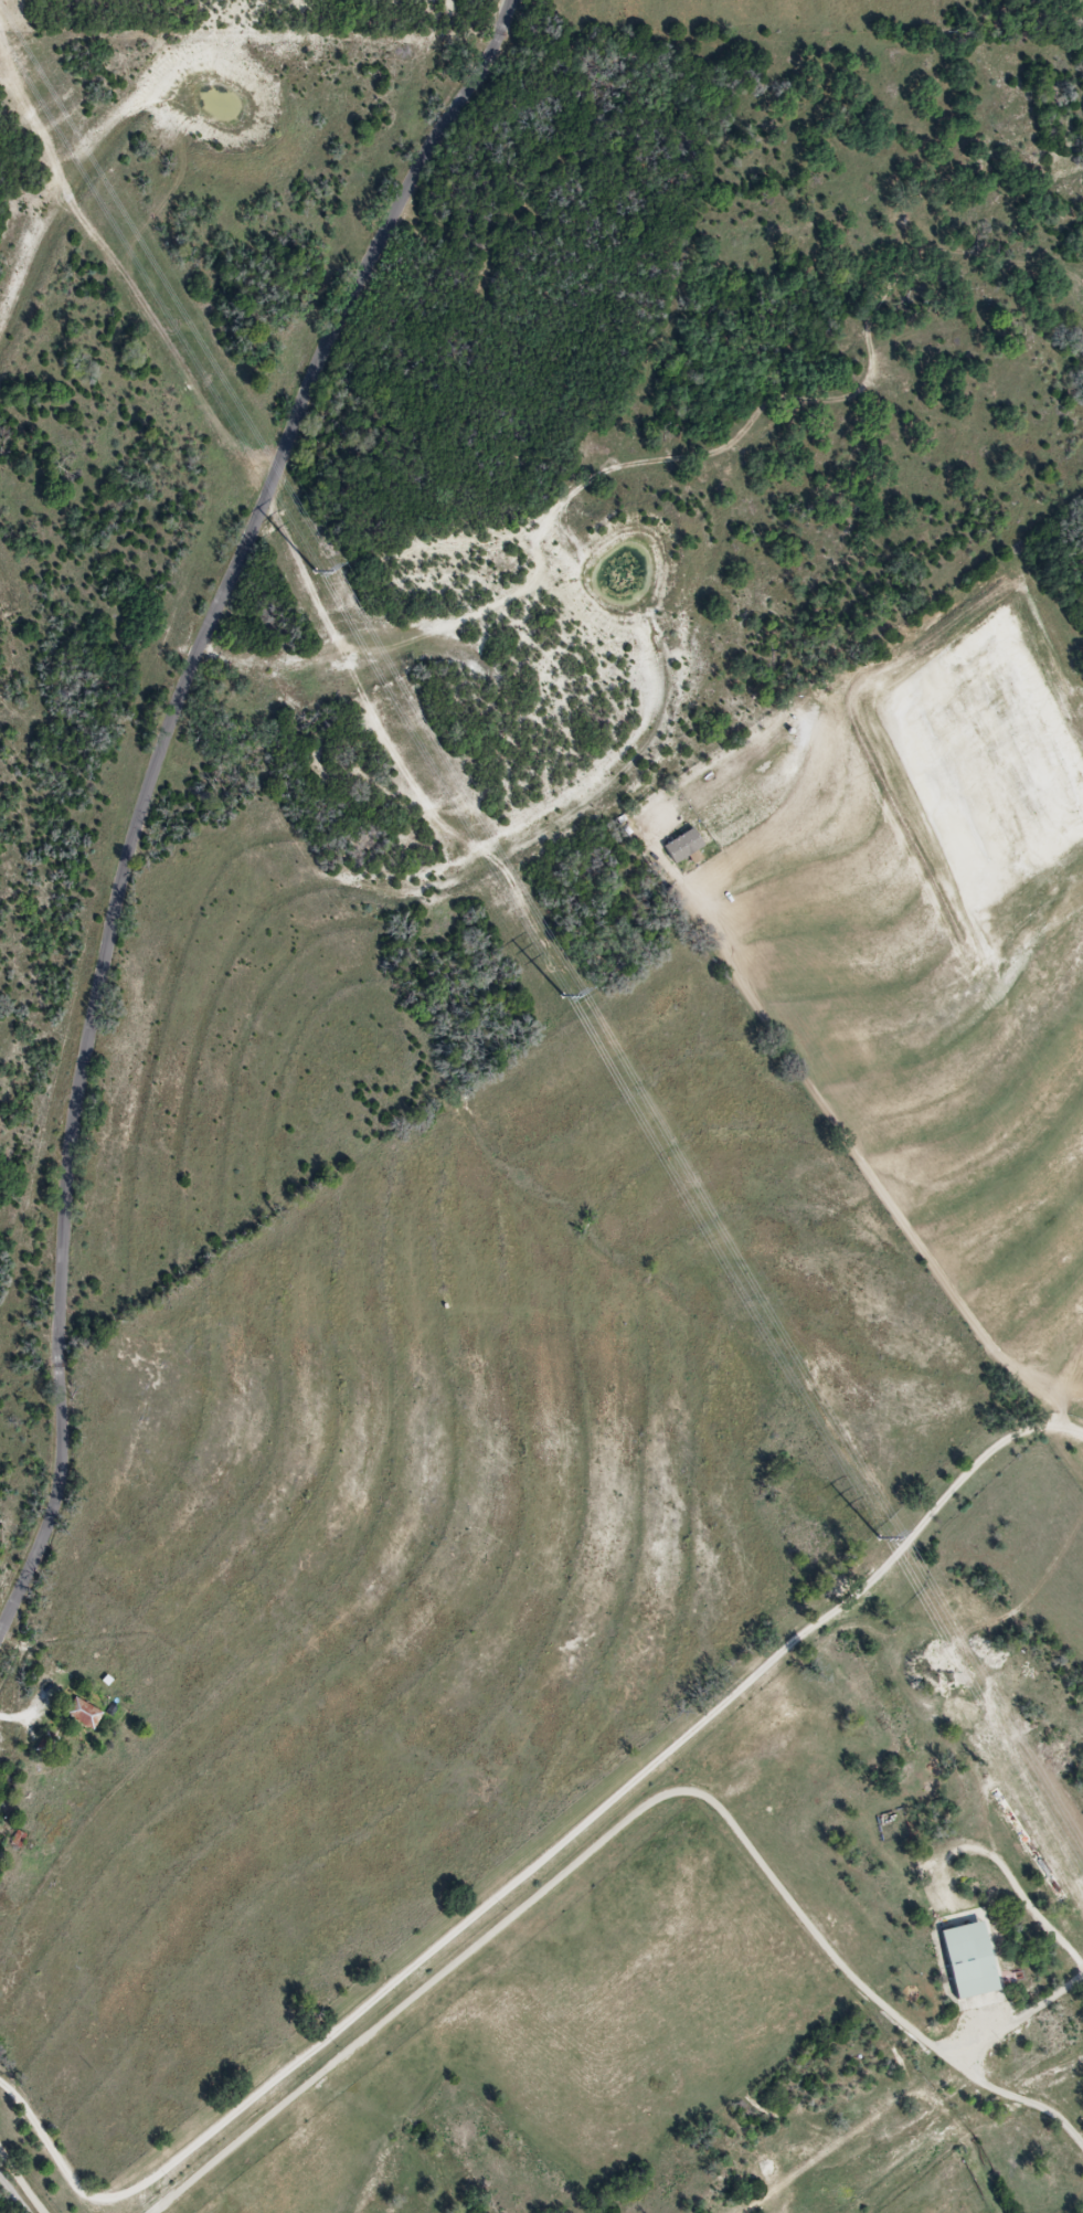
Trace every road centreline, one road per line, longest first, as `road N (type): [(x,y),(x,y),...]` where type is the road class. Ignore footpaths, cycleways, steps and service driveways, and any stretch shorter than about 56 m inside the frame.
road 1 (residential): [(0,1640),(39,1566),(57,1492),(61,1267),(83,1072),(132,853),(201,640),(312,373),(513,0)]

